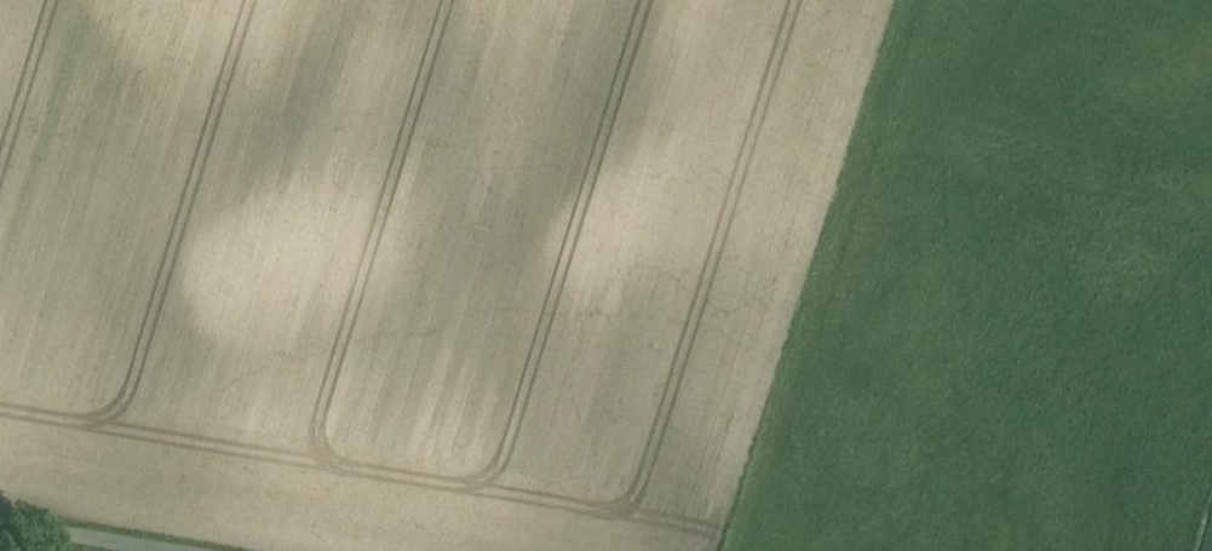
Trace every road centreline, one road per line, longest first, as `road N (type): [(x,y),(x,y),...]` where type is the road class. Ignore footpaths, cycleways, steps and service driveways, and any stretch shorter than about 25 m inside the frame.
road 1 (unclassified): [(173,550),(0,522)]

